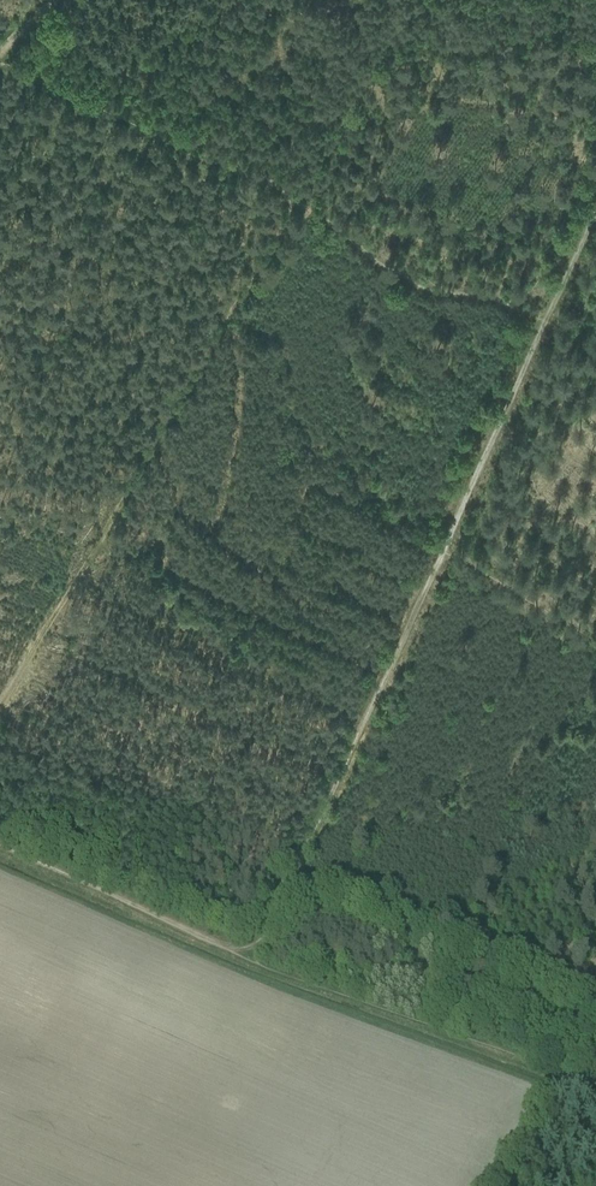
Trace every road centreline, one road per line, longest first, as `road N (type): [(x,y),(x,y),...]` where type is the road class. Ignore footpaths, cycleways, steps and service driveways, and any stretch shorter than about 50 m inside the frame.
road 1 (track): [(295,210),(227,322),(270,368),(278,463),(595,638)]
road 2 (track): [(595,1088),(249,959)]
road 3 (track): [(295,210),(305,193),(0,51)]
road 4 (track): [(286,886),(343,884),(384,898),(595,988)]
road 5 (track): [(249,959),(0,853)]

